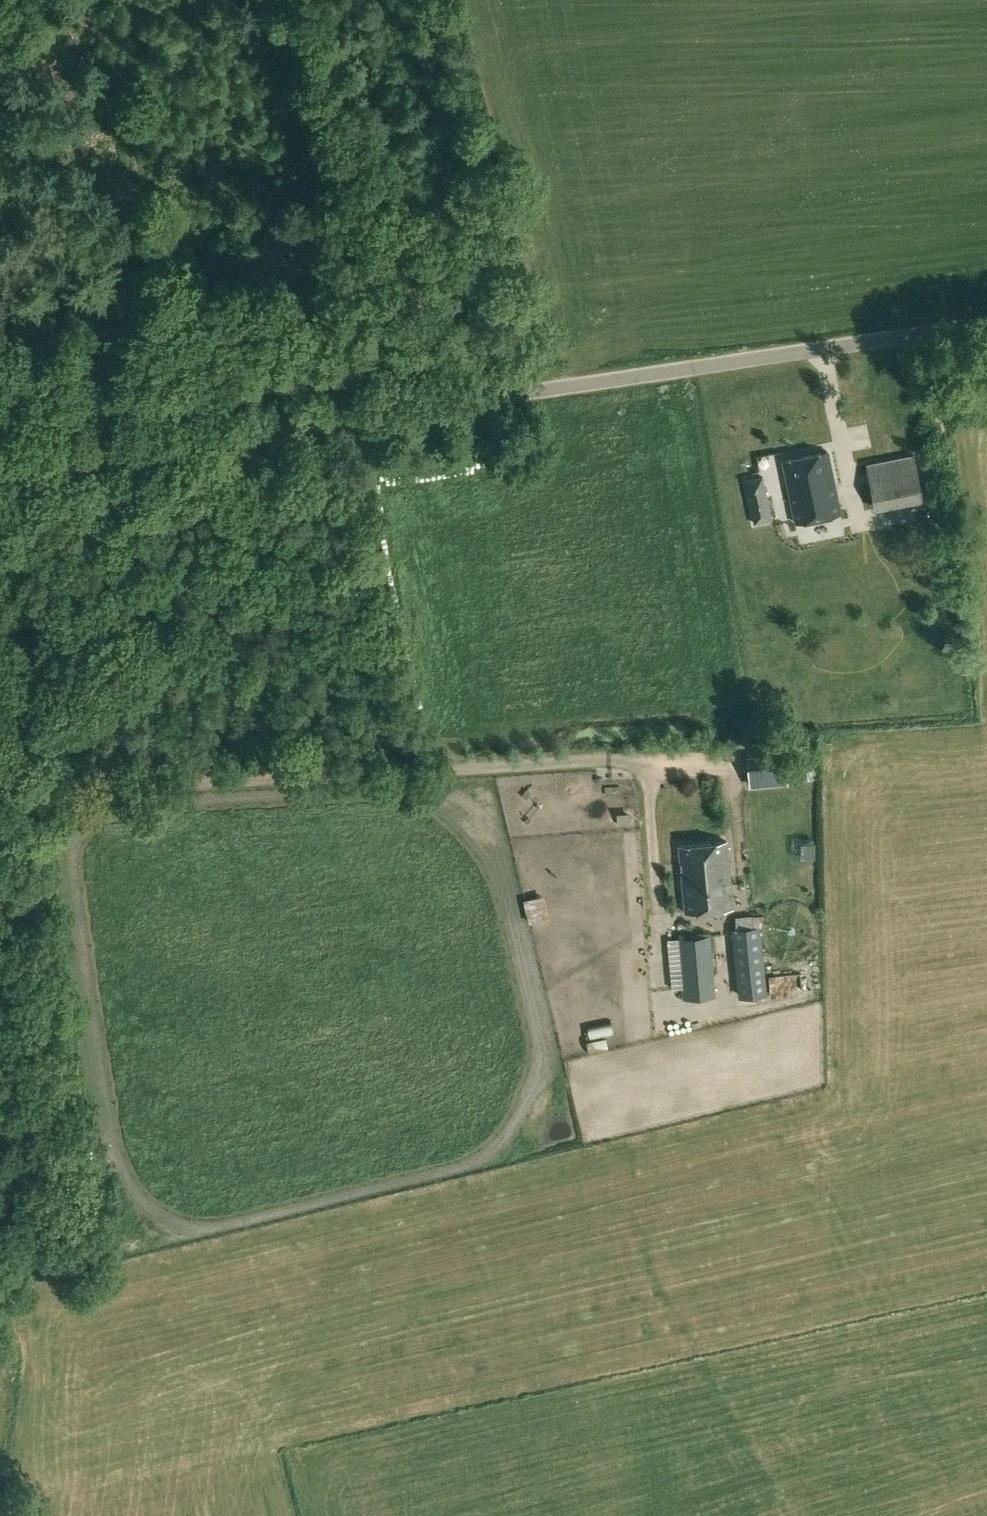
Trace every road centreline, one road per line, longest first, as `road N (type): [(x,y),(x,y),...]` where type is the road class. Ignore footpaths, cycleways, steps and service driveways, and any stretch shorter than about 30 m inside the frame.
road 1 (unclassified): [(0,467),(986,323)]
road 2 (track): [(0,789),(654,760)]

